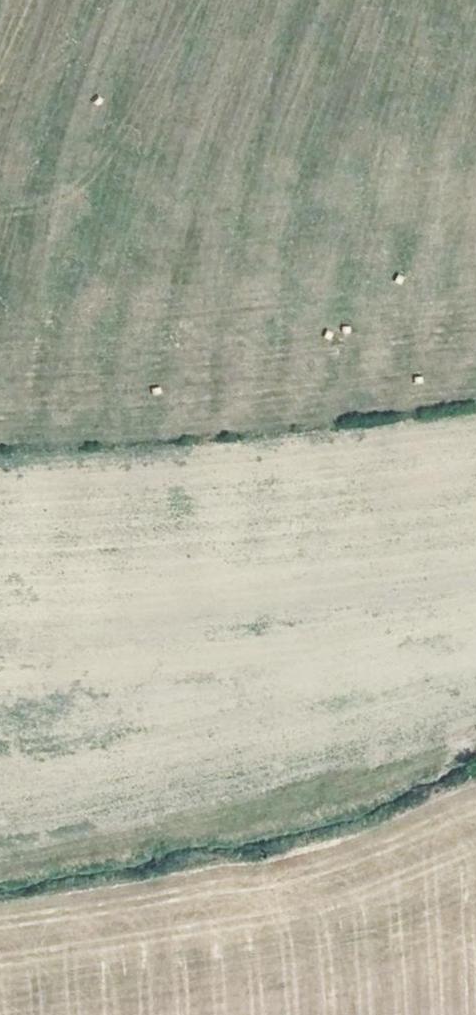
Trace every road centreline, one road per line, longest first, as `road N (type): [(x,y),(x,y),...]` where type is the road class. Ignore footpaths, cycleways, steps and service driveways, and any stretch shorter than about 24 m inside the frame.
road 1 (track): [(475,740),(0,851)]

